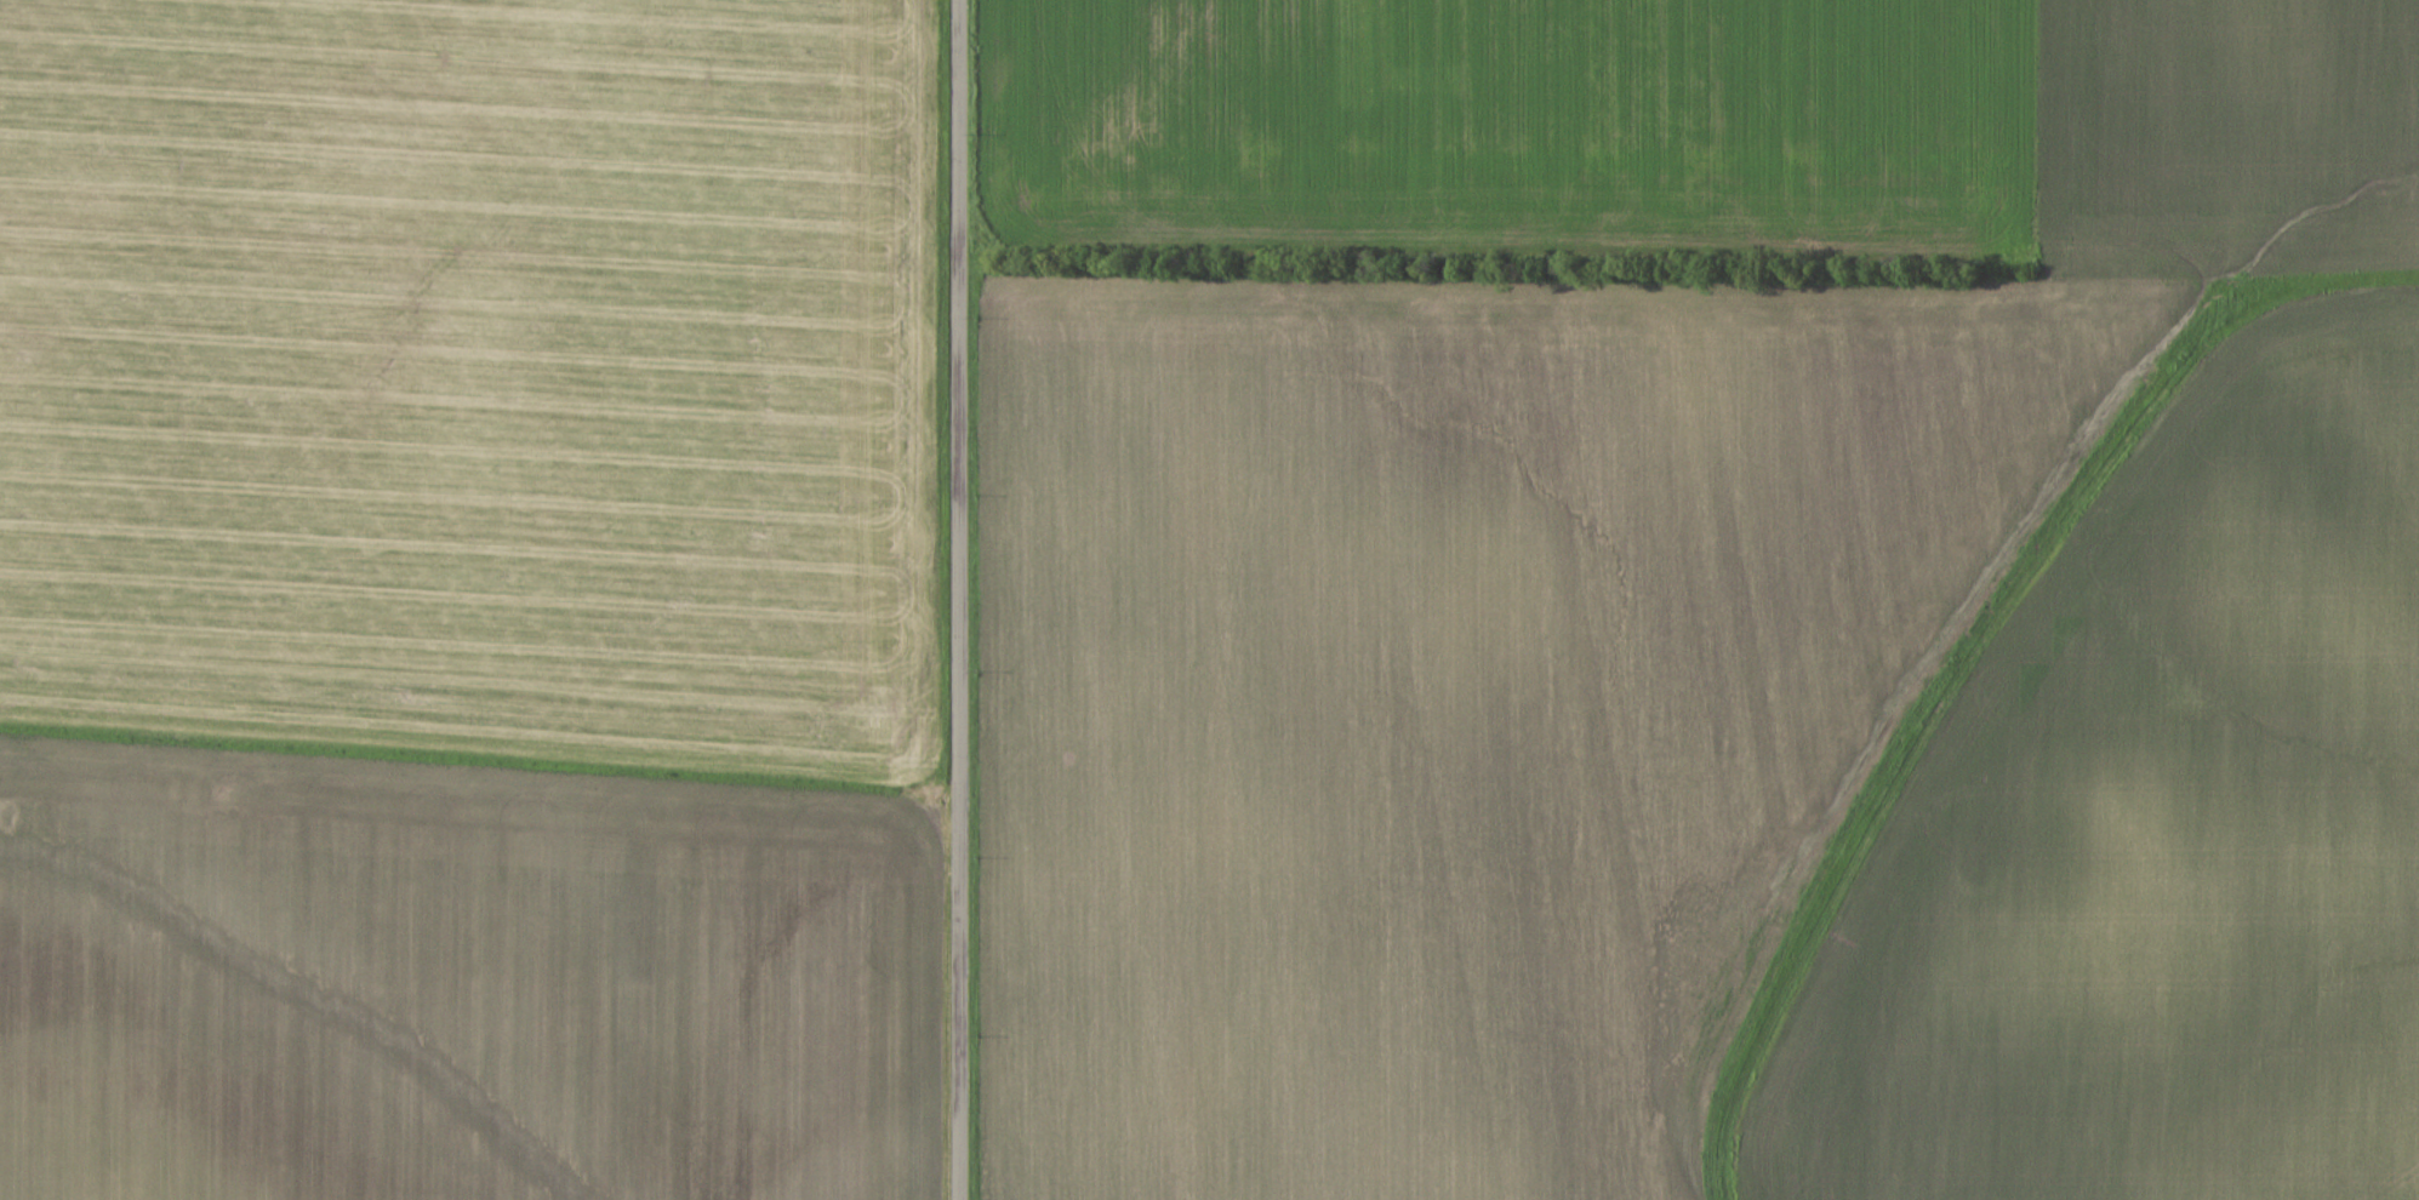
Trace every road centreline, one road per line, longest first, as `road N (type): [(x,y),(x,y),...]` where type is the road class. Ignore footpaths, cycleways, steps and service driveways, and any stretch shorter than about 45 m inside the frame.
road 1 (residential): [(965,1199),(966,0)]

